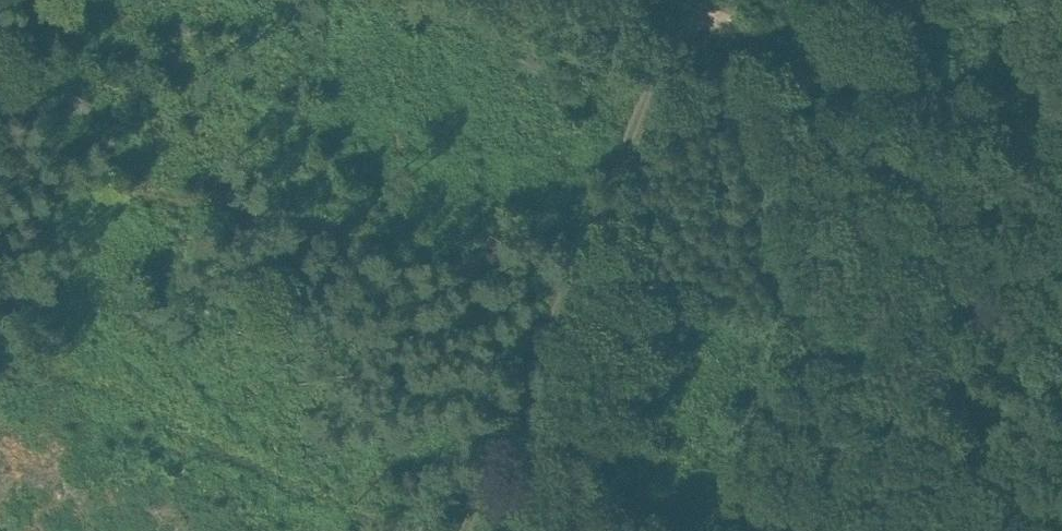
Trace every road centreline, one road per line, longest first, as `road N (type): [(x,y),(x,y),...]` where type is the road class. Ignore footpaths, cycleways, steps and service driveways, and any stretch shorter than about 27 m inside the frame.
road 1 (track): [(0,155),(587,260)]
road 2 (track): [(476,530),(695,0)]
road 3 (track): [(1061,134),(725,0)]

